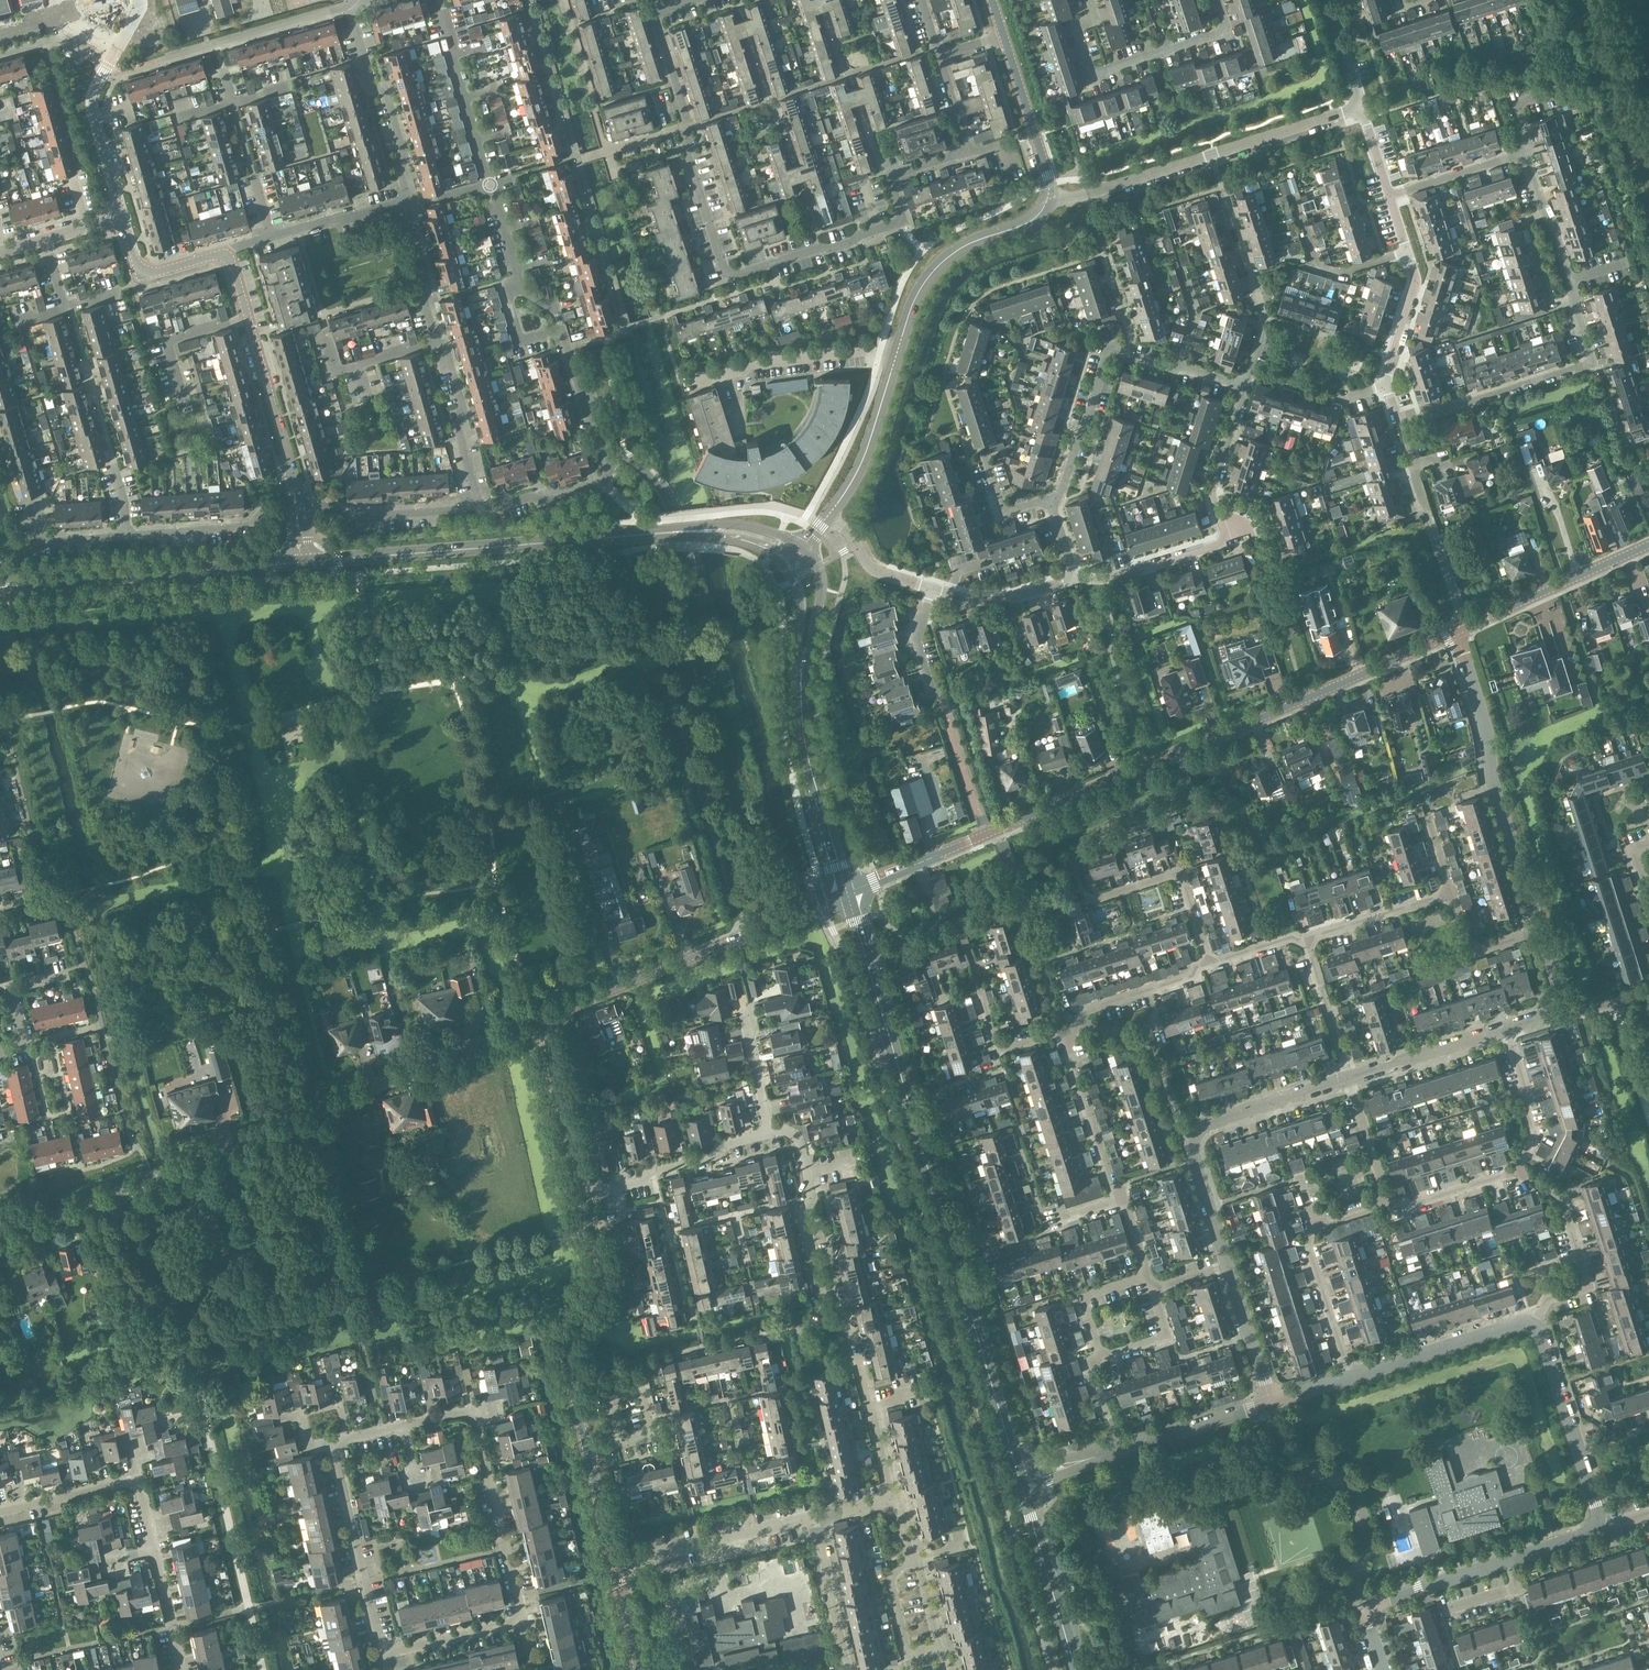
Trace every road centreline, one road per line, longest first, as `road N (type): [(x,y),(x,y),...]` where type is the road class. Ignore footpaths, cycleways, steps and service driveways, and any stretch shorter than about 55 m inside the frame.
road 1 (tertiary): [(849,893),(1456,632)]
road 2 (tertiary): [(1017,1471),(849,893)]
road 3 (residential): [(0,1243),(520,1027),(551,1033)]
road 4 (residential): [(877,229),(739,274),(725,269),(685,146),(658,10)]
road 5 (residential): [(887,1497),(854,1338),(824,1304),(805,1220),(813,1191),(802,1148),(792,1133),(770,1133)]
road 6 (tertiary): [(308,561),(699,531)]
road 7 (tertiary): [(551,1033),(570,1009),(849,893)]
road 8 (residential): [(1047,201),(1361,107)]
road 9 (residential): [(1076,578),(1114,578),(1222,541),(1213,490),(1243,386)]
road 10 (residential): [(479,505),(457,426),(462,405),(427,310),(429,287),(406,208)]
road 11 (residential): [(1539,929),(1456,632)]
road 12 (residential): [(1228,1265),(1190,1147),(1195,1135),(1205,1124),(1349,1079)]
road 13 (residential): [(562,331),(585,409),(598,419),(607,476),(548,501),(479,505)]
road 14 (residential): [(1403,423),(1589,364),(1569,280)]
road 15 (tertiary): [(26,583),(295,562)]
road 16 (tertiary): [(587,1449),(564,1346),(601,1274),(584,1194)]
road 17 (unclassified): [(297,508),(227,258)]
road 18 (residential): [(1089,0),(1092,18),(1076,31),(1096,71),(1217,34),(1224,26),(1218,0)]
road 19 (residential): [(877,229),(901,220),(892,176),(966,144),(939,58)]
road 20 (tertiary): [(123,218),(92,95),(138,0)]
road 21 (tertiary): [(896,353),(932,273),(960,248),(1030,222),(1047,201)]
road 22 (residential): [(1594,1529),(1594,1501),(1535,1325)]
road 23 (unclassified): [(1068,1465),(1272,1403)]
road 24 (residential): [(379,1653),(337,1444)]
road 25 (residential): [(473,1415),(521,1621)]
road 26 (tertiary): [(1456,632),(1648,545)]
road 27 (tertiary): [(802,689),(806,752),(849,893)]
road 28 (residential): [(1535,1325),(1546,1300),(1577,1289),(1586,1275),(1560,1198),(1519,1170)]
road 29 (residential): [(614,1563),(814,1517)]
road 30 (residential): [(1382,1669),(1369,1631),(1388,1600),(1507,1561)]
road 31 (residential): [(700,380),(800,358),(896,353)]
road 32 (residential): [(770,1133),(584,1194)]
road 33 (unclassified): [(1350,1378),(1535,1325)]
road 34 (residential): [(404,201),(403,153),(387,96),(371,83),(352,23)]
road 35 (tertiary): [(1076,1669),(1023,1490)]
road 36 (residential): [(297,508),(328,506),(352,518),(479,505)]
road 37 (residential): [(1403,423),(1388,377),(1416,281),(1407,251)]
road 38 (residential): [(1068,1038),(1054,1034),(999,1050),(979,989),(938,1001)]
road 39 (residential): [(1208,963),(1177,874),(1097,899)]
road 40 (residential): [(126,536),(248,526),(265,510),(297,508)]
road 41 (tertiary): [(828,515),(865,454),(896,353)]
road 42 (residential): [(272,237),(223,67)]
road 43 (residential): [(1049,499),(1063,490),(1106,360),(1129,356)]
road 44 (residential): [(490,183),(443,14)]
road 45 (tertiary): [(1047,201),(1050,183),(1003,37)]
road 46 (residential): [(1118,1201),(1068,1038)]
road 47 (residential): [(1407,251),(1343,271),(1322,269),(1293,194)]
road 48 (residential): [(1349,1079),(1508,1029)]
road 49 (tertiary): [(584,1194),(551,1033)]
road 50 (residential): [(1068,1038),(1087,1009),(1208,963)]
road 51 (residential): [(1350,1378),(1308,1246),(1312,1221)]
road 52 (residential): [(849,1669),(814,1517)]
road 53 (residential): [(1306,940),(1451,891)]
road 54 (tertiary): [(802,689),(821,589),(817,567),(801,549)]
road 55 (residential): [(1076,578),(999,601),(933,589)]
road 56 (residential): [(1519,1170),(1534,1136),(1508,1029)]
road 57 (residential): [(379,1653),(521,1621)]
road 58 (residential): [(1349,1079),(1306,940)]
road 59 (residential): [(1272,1403),(1228,1265)]
road 60 (residential): [(1390,196),(1528,153)]
road 61 (unclassified): [(227,258),(142,271),(123,218)]
road 62 (residential): [(1387,1198),(1401,1208),(1519,1170)]
road 63 (residential): [(135,1483),(0,1511)]
road 64 (residential): [(272,237),(404,201)]
road 65 (residential): [(1569,280),(1528,153)]
road 66 (residential): [(933,589),(872,567),(828,515)]
road 67 (tertiary): [(783,563),(801,599),(802,689)]
road 68 (residential): [(936,1647),(907,1649),(891,1583),(911,1557)]
road 69 (residential): [(1101,1353),(1086,1300),(1137,1279),(1153,1289)]
road 70 (tertiary): [(0,252),(123,218)]
road 71 (residential): [(1387,1198),(1349,1079)]
road 72 (residential): [(183,1669),(155,1548)]
road 73 (residential): [(126,536),(40,540),(31,506)]
road 74 (residential): [(770,1133),(751,1014)]

